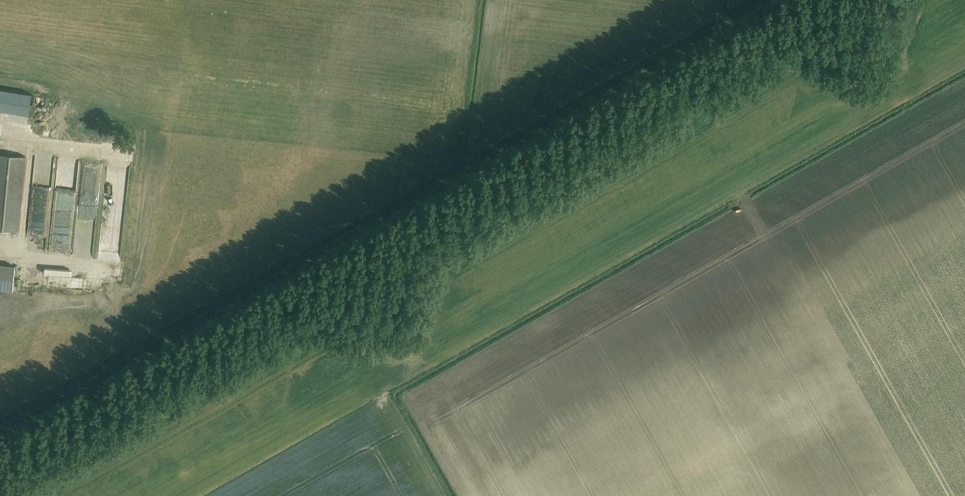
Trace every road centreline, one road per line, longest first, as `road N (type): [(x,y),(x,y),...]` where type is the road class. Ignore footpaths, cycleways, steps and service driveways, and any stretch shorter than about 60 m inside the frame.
road 1 (track): [(0,431),(728,28),(725,0)]

